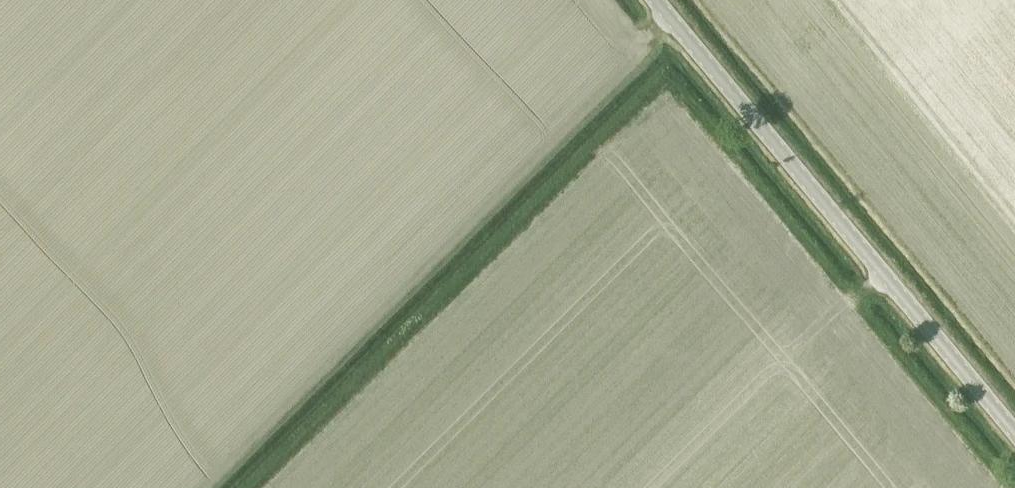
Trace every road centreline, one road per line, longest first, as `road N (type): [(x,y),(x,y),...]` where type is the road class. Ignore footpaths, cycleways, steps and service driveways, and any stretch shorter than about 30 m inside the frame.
road 1 (tertiary): [(1014,440),(649,0)]

